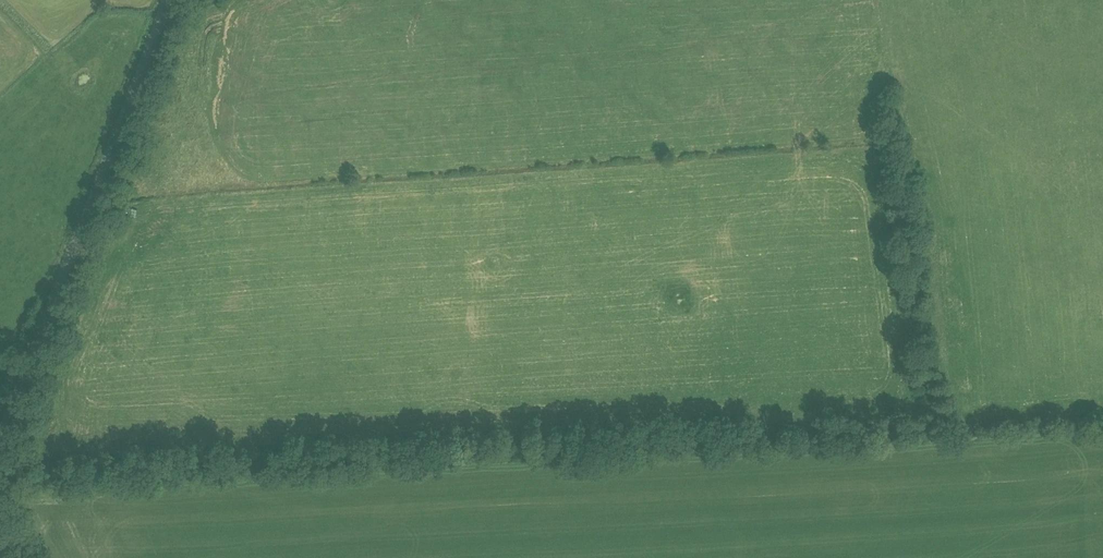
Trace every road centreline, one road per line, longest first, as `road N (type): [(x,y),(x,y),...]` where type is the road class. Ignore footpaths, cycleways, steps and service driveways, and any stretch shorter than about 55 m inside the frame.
road 1 (unclassified): [(0,444),(169,0)]

